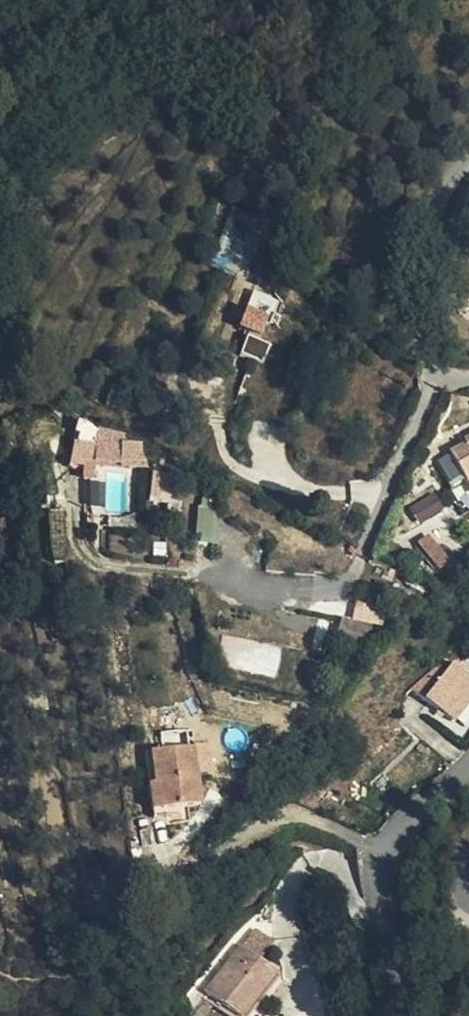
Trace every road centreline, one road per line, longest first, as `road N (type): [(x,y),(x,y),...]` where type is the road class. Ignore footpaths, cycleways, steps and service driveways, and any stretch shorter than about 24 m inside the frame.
road 1 (residential): [(468,747),(378,852),(373,891),(398,1015)]
road 2 (residential): [(468,153),(421,226),(407,318),(432,368),(468,386)]

